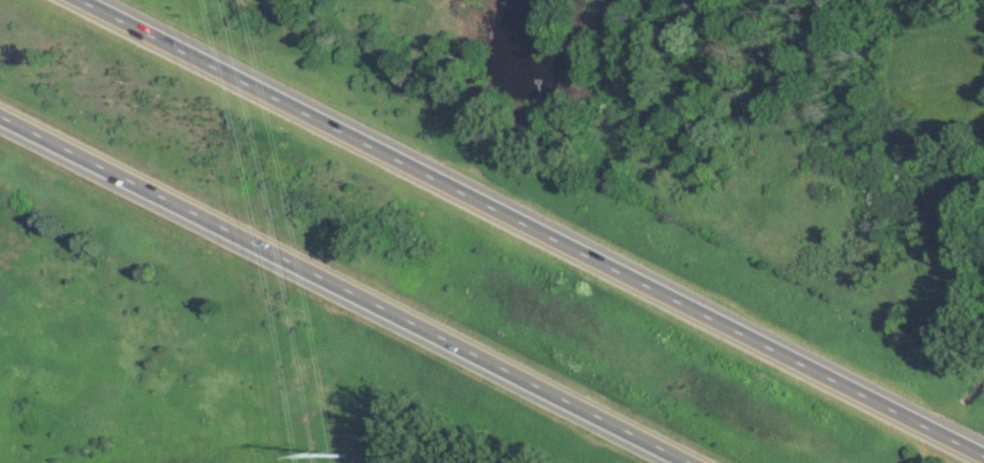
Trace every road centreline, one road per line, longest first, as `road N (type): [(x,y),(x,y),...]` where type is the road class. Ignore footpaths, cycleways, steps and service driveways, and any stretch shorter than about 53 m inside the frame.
road 1 (motorway): [(983,454),(89,0)]
road 2 (motorway): [(0,119),(683,462)]

